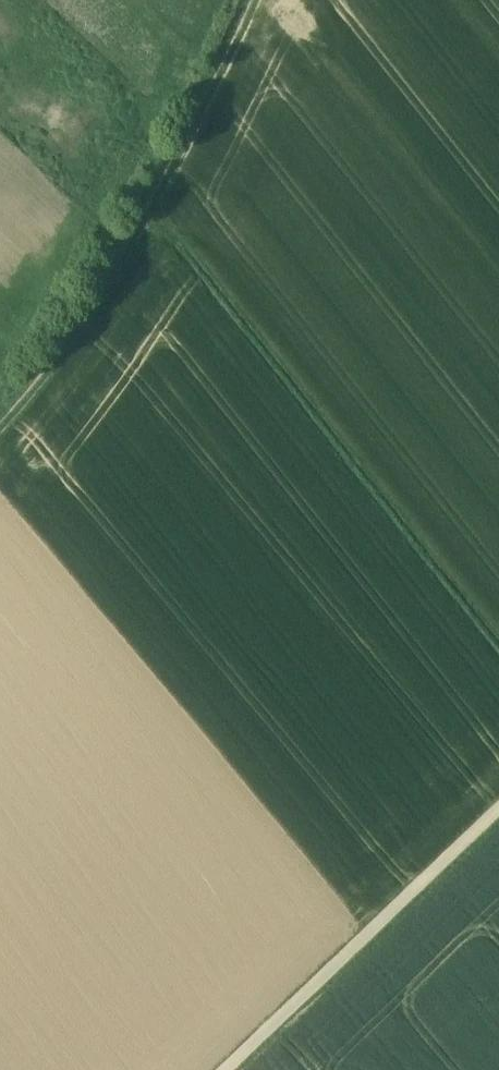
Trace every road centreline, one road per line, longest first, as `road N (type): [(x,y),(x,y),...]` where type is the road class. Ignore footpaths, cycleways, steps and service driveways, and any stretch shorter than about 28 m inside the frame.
road 1 (track): [(153,206),(498,646)]
road 2 (track): [(274,0),(226,97),(46,371),(0,418)]
road 3 (track): [(226,1069),(498,811)]

